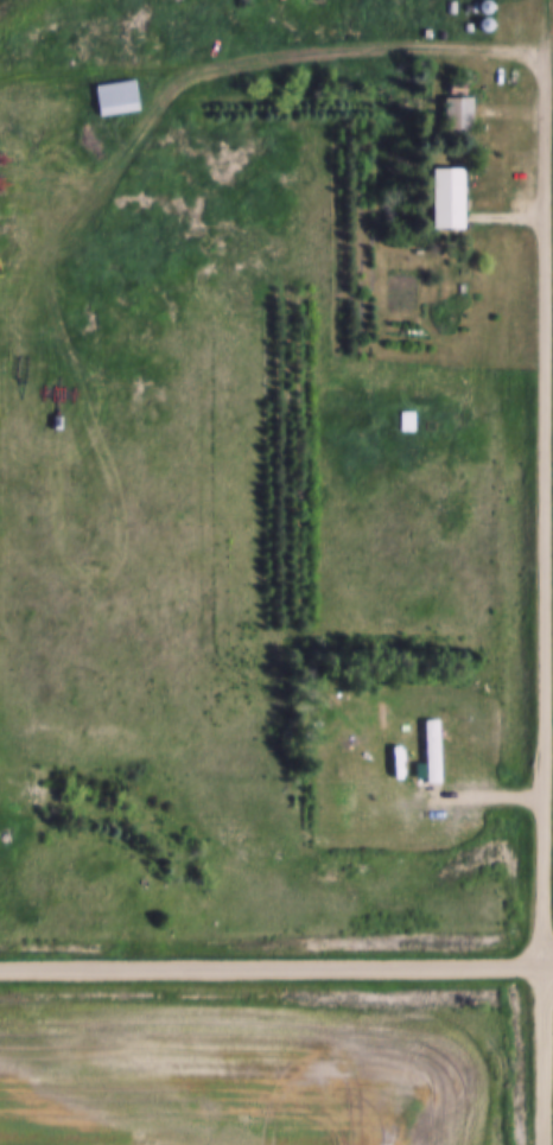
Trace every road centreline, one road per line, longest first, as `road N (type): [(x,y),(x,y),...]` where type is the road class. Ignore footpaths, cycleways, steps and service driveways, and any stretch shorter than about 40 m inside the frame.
road 1 (residential): [(0,970),(552,962)]
road 2 (track): [(547,1144),(547,962)]

